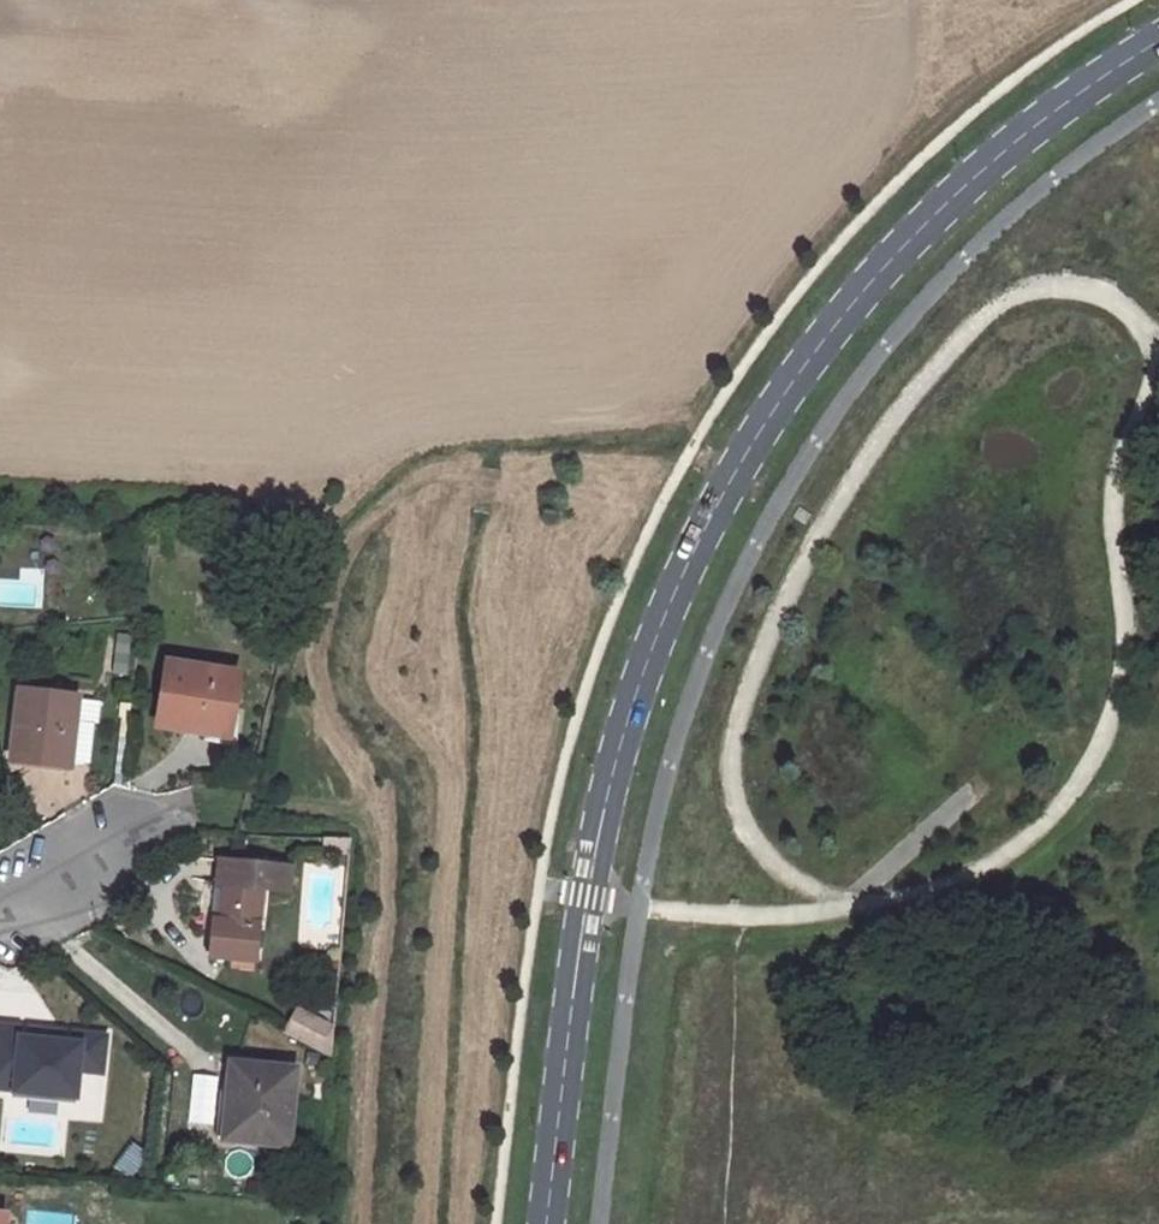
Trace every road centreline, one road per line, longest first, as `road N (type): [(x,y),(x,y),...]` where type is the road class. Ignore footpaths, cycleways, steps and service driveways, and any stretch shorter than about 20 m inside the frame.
road 1 (tertiary): [(1158,40),(954,194),(781,397),(704,526),(623,728),(587,872),(545,1223)]
road 2 (unclassified): [(0,904),(155,816),(202,805)]

